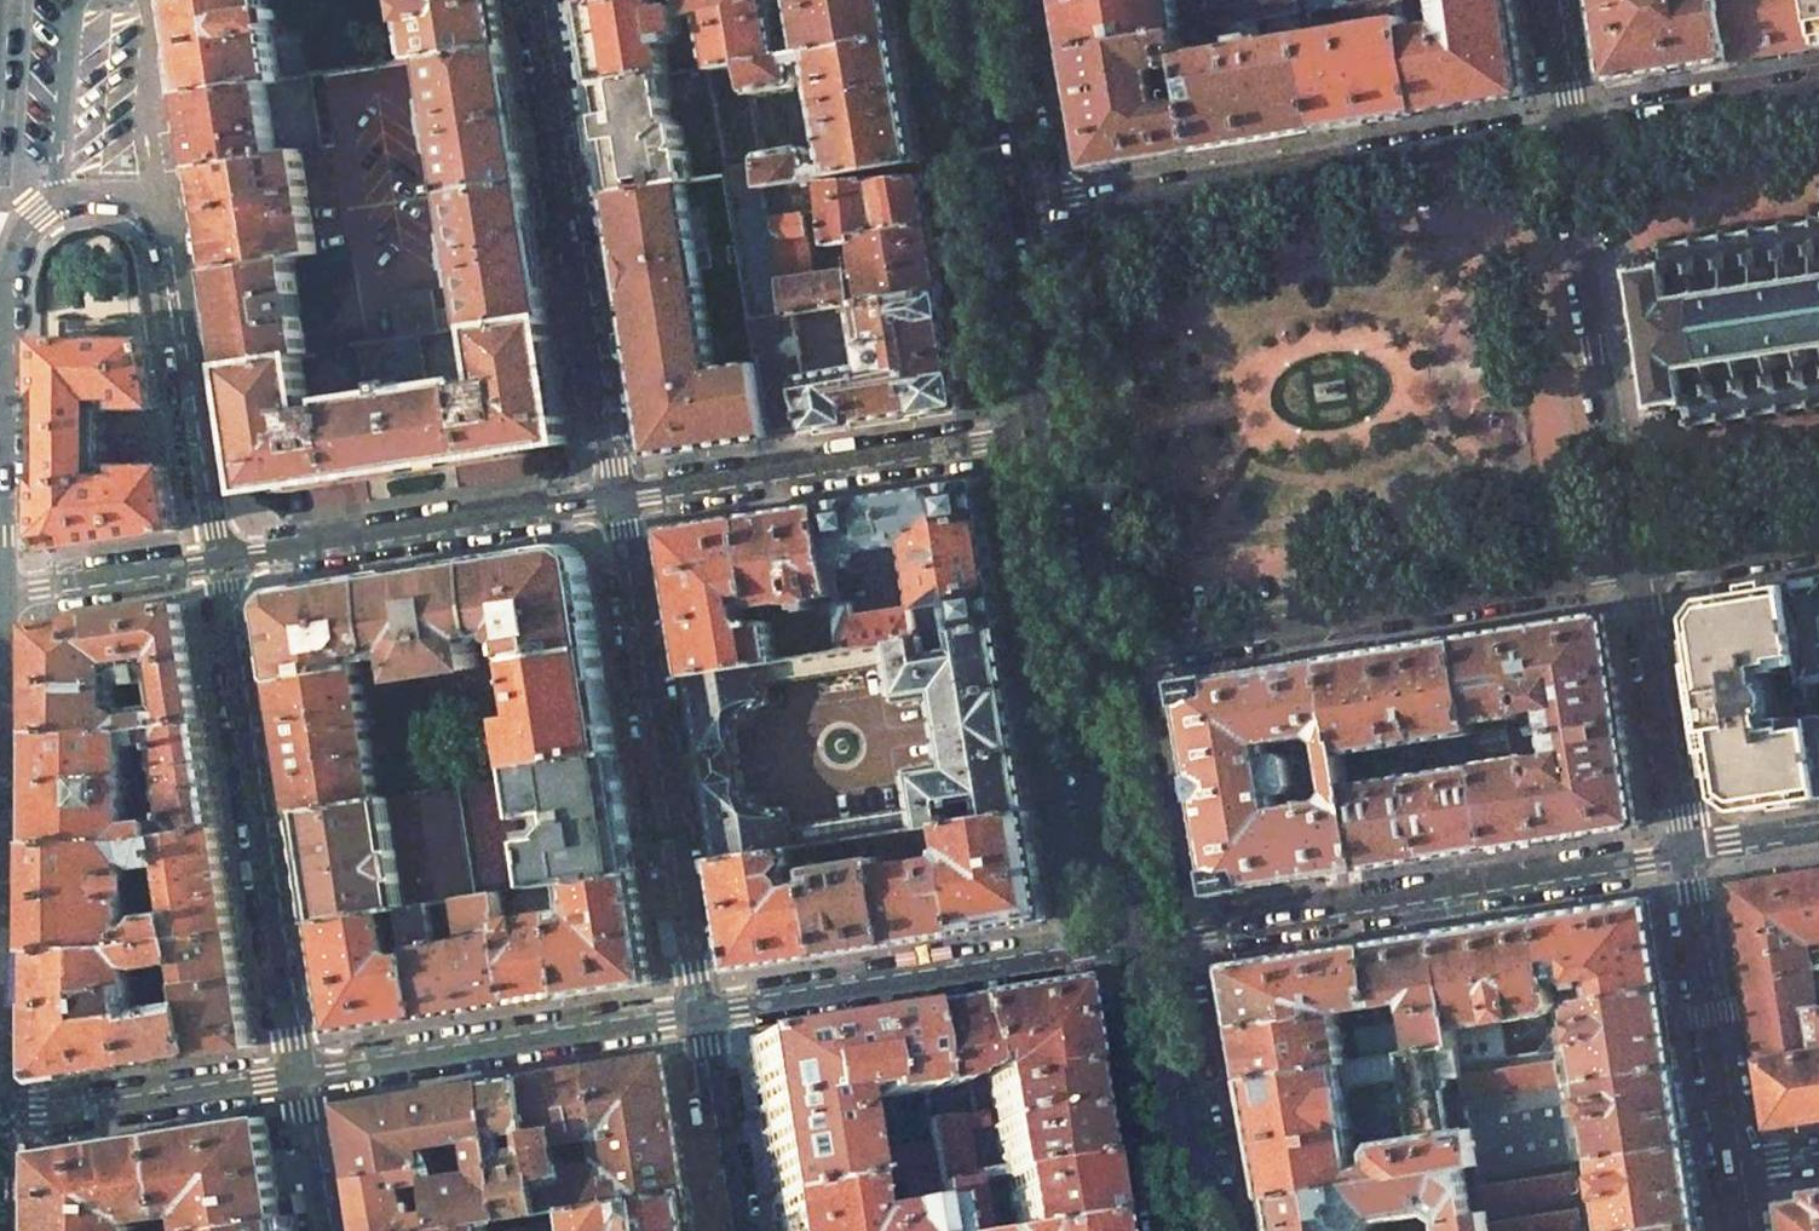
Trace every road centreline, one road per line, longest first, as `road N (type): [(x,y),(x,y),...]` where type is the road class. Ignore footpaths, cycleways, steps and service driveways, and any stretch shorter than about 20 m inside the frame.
road 1 (residential): [(223,560),(173,229),(158,193),(66,193),(35,209),(16,234),(6,264),(0,486)]
road 2 (unclassified): [(1570,134),(1017,222)]
road 3 (unclassified): [(1090,655),(1640,563)]
road 4 (residential): [(1688,850),(1138,940)]
road 5 (residential): [(698,1007),(616,490)]
road 6 (residential): [(223,560),(307,1069)]
road 7 (residential): [(537,0),(616,490)]
road 8 (residential): [(698,1007),(1138,940)]
road 9 (residential): [(1052,432),(616,490)]
road 10 (residential): [(1570,134),(1598,349),(1640,563)]
road 11 (residential): [(616,490),(223,560)]
road 12 (residential): [(307,1069),(698,1007)]
road 13 (residential): [(1688,850),(1736,1169)]
road 14 (residential): [(0,1116),(307,1069)]
road 15 (secondary): [(1187,1230),(1138,940)]
road 16 (residential): [(1640,563),(1688,850)]
road 17 (secondary): [(1138,940),(1090,655)]
road 18 (unclassified): [(1818,90),(1570,134)]
road 19 (secondary): [(1090,655),(1052,432)]
road 20 (residential): [(734,1230),(698,1007)]
road 21 (secondary): [(1017,222),(979,0)]
road 22 (residential): [(223,560),(0,591)]
road 23 (secondary): [(1052,432),(1017,222)]
road 24 (unclassified): [(1640,563),(1818,535)]
road 25 (residential): [(307,1069),(331,1230)]
road 26 (residential): [(1553,0),(1570,134)]
road 27 (residential): [(1818,829),(1688,850)]

